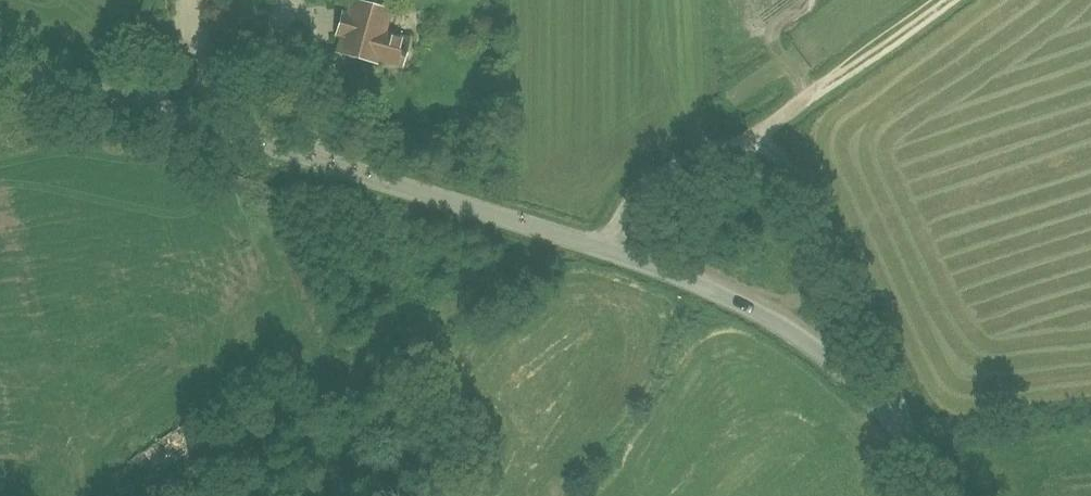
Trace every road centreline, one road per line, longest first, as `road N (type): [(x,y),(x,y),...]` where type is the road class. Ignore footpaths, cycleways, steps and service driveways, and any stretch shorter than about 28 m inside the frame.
road 1 (unclassified): [(601,247),(0,53)]
road 2 (unclassified): [(911,442),(853,378),(791,328),(688,277),(601,247)]
road 3 (unclassified): [(911,442),(800,179),(756,141)]
road 4 (track): [(420,333),(158,495)]
road 5 (track): [(952,0),(781,113)]
road 6 (unclassified): [(601,247),(661,173),(722,146),(756,141)]
road 7 (track): [(560,235),(545,253),(420,333)]

